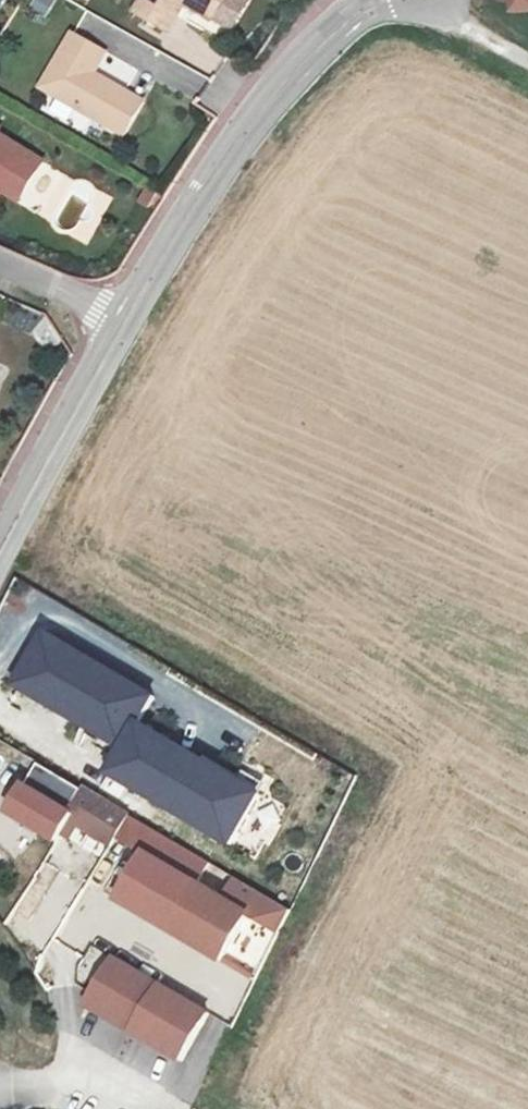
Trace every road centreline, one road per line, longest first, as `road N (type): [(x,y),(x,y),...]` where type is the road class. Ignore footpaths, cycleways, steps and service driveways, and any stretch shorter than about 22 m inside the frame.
road 1 (residential): [(125,319),(278,70),(353,13),(400,0)]
road 2 (residential): [(0,550),(125,319)]
road 3 (residential): [(0,263),(125,319)]

